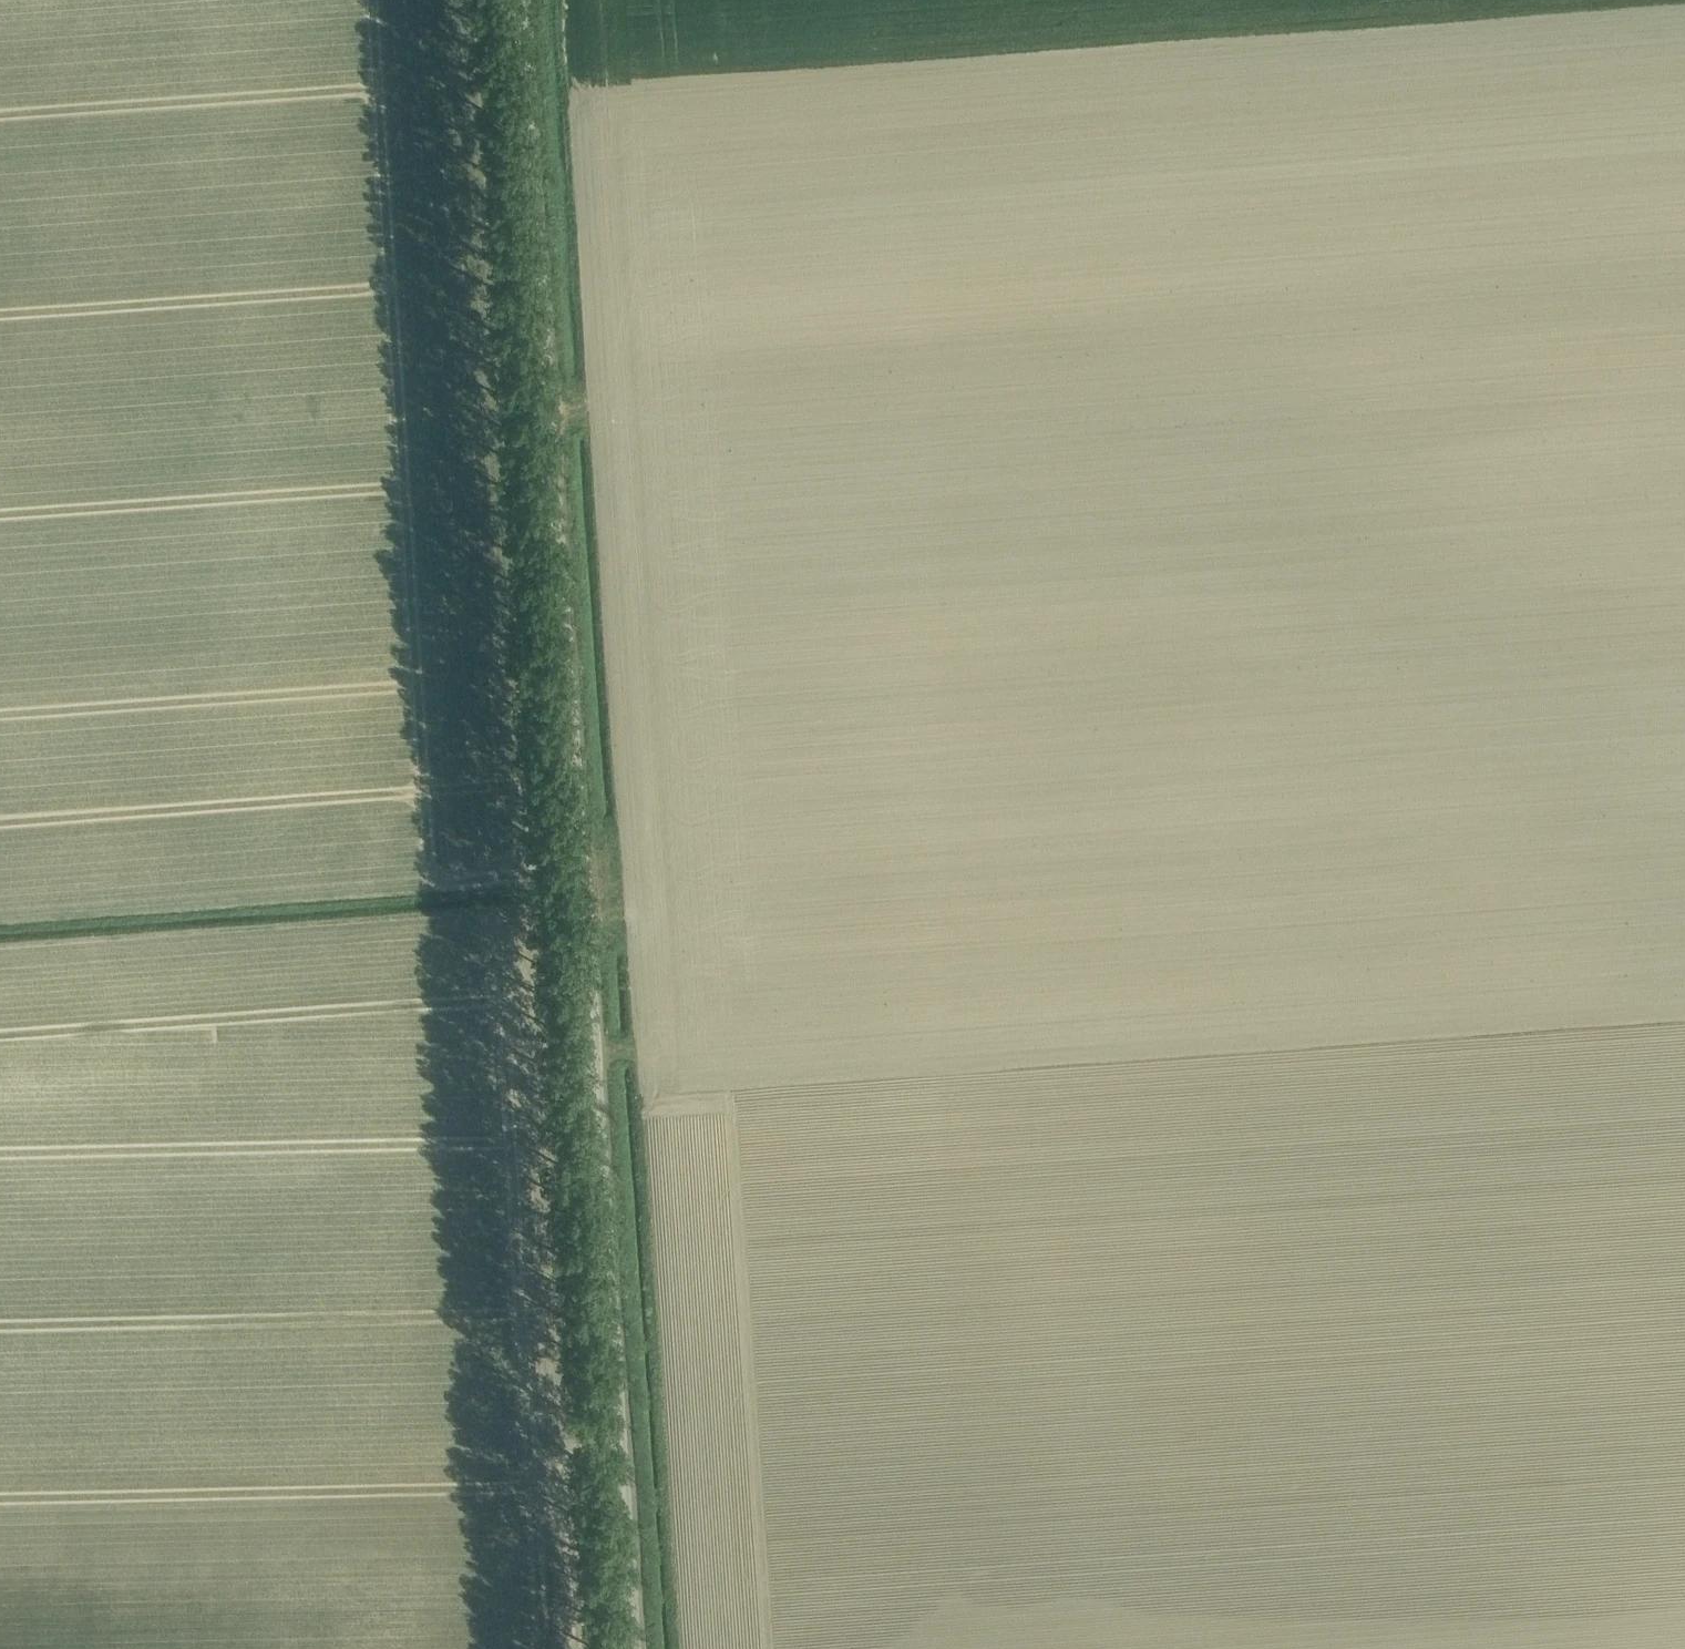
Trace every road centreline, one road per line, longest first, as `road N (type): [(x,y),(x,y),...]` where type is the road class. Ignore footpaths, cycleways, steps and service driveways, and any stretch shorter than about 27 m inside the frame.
road 1 (unclassified): [(636,1648),(521,0)]

